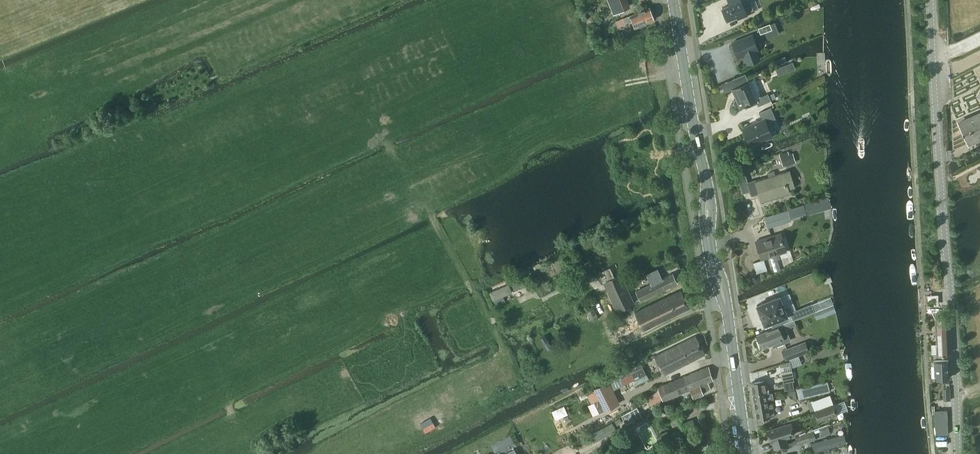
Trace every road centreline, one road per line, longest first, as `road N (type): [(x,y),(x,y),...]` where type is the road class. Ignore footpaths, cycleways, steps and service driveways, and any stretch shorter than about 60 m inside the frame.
road 1 (tertiary): [(958,453),(930,0)]
road 2 (secondary): [(704,174),(674,0)]
road 3 (secondary): [(750,453),(725,295)]

